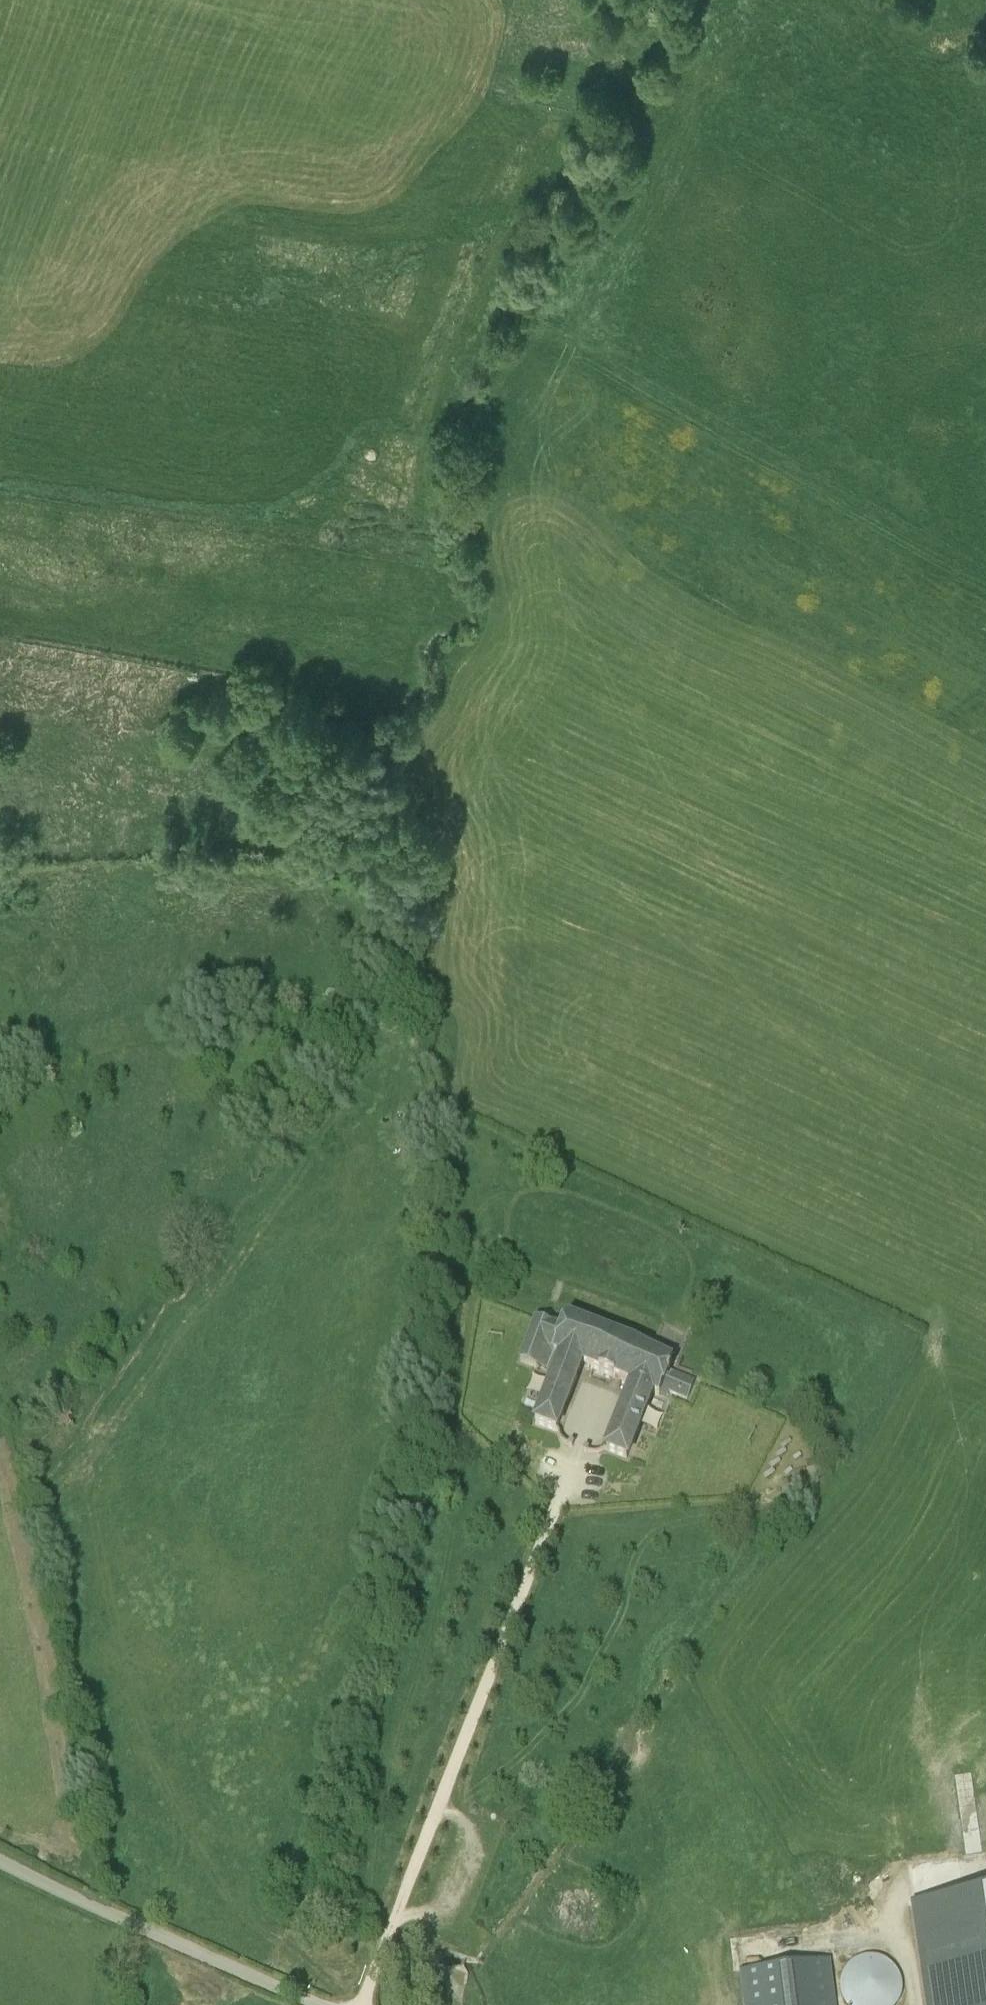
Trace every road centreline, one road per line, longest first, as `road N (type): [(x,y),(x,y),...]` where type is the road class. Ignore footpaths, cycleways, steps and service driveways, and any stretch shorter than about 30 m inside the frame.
road 1 (unclassified): [(321,2004),(0,1860)]

